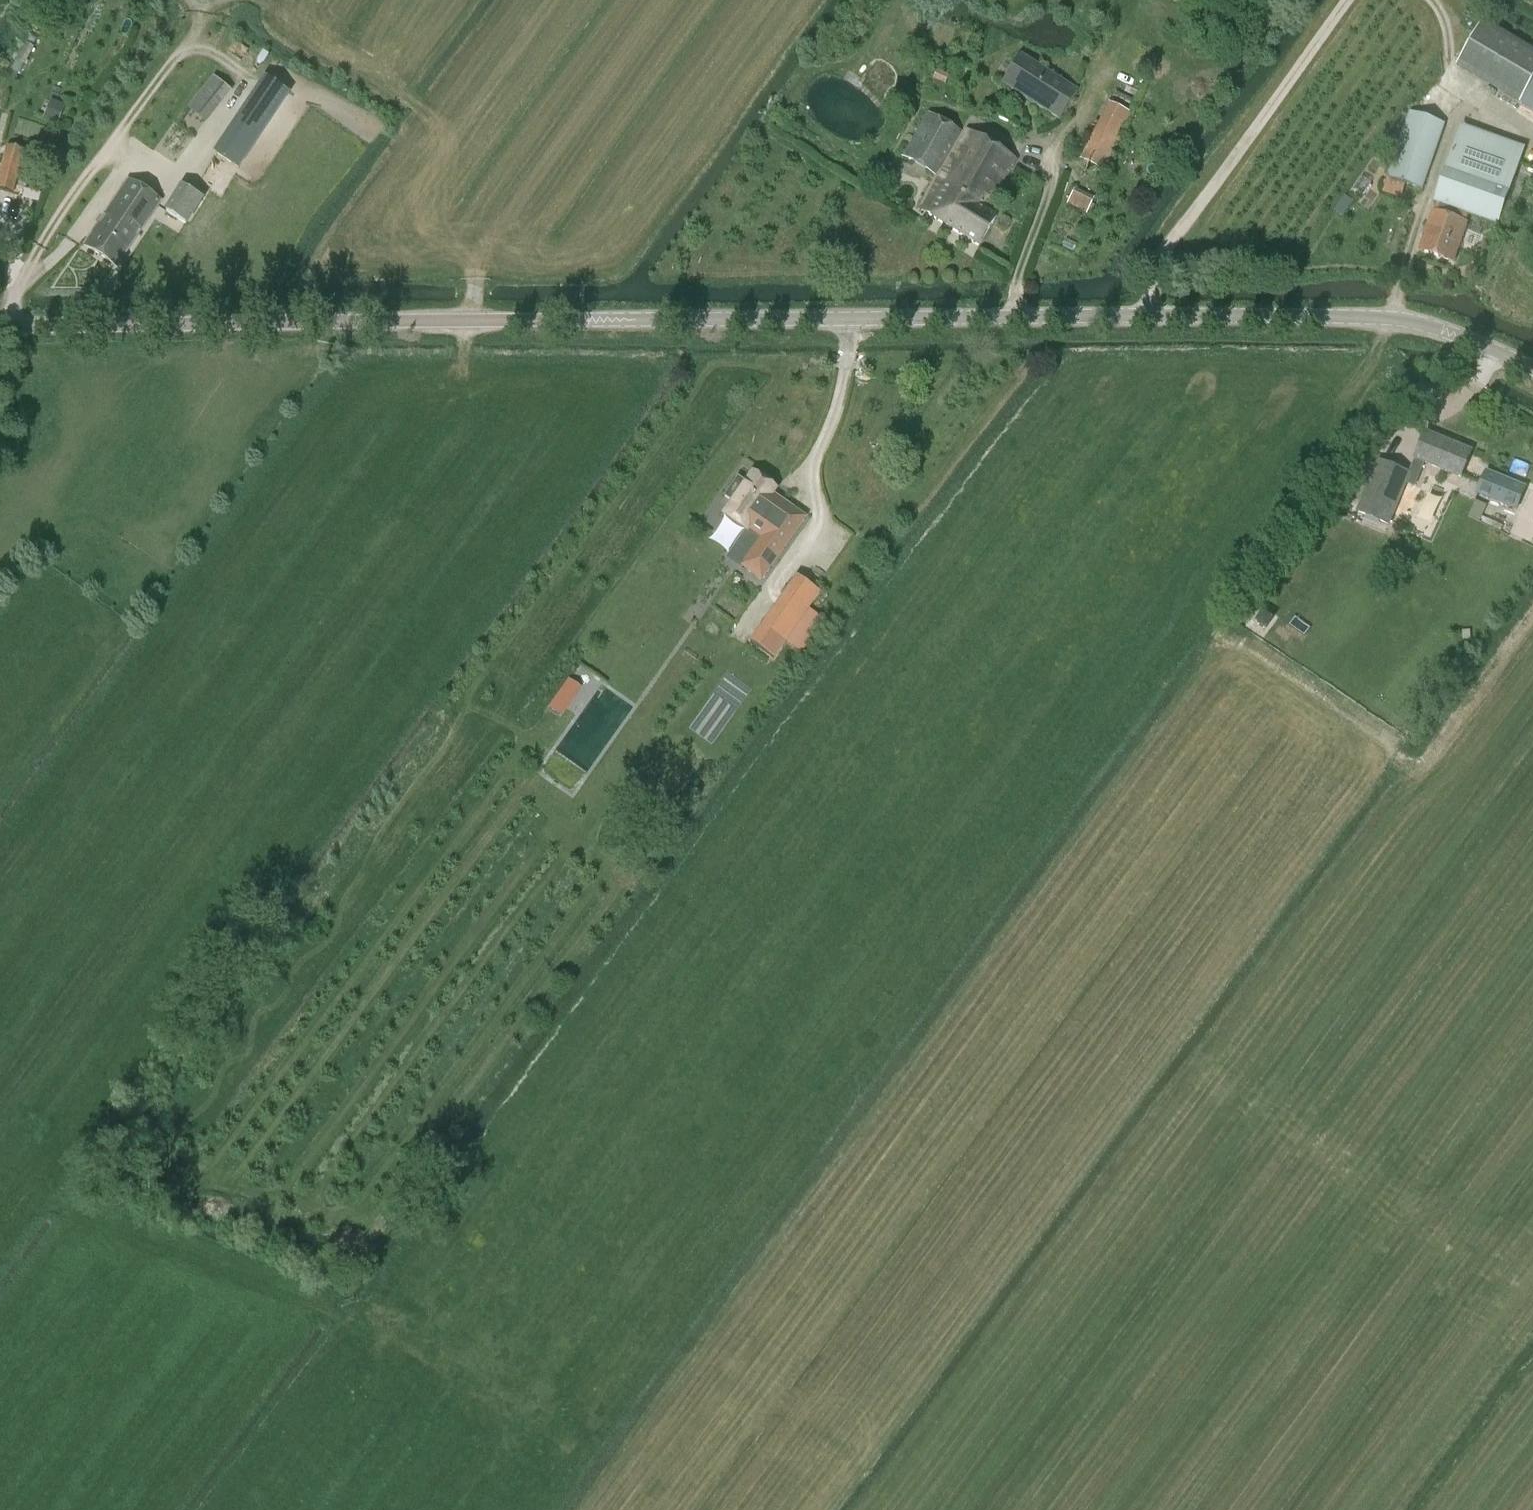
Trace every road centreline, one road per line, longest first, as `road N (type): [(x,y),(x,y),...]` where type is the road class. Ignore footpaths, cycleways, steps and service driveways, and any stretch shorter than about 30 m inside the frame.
road 1 (tertiary): [(1532,368),(1432,326),(1317,316),(0,325)]
road 2 (track): [(1532,611),(1437,746),(1409,758),(1190,618)]
road 3 (track): [(10,325),(14,293),(66,204),(223,0)]

